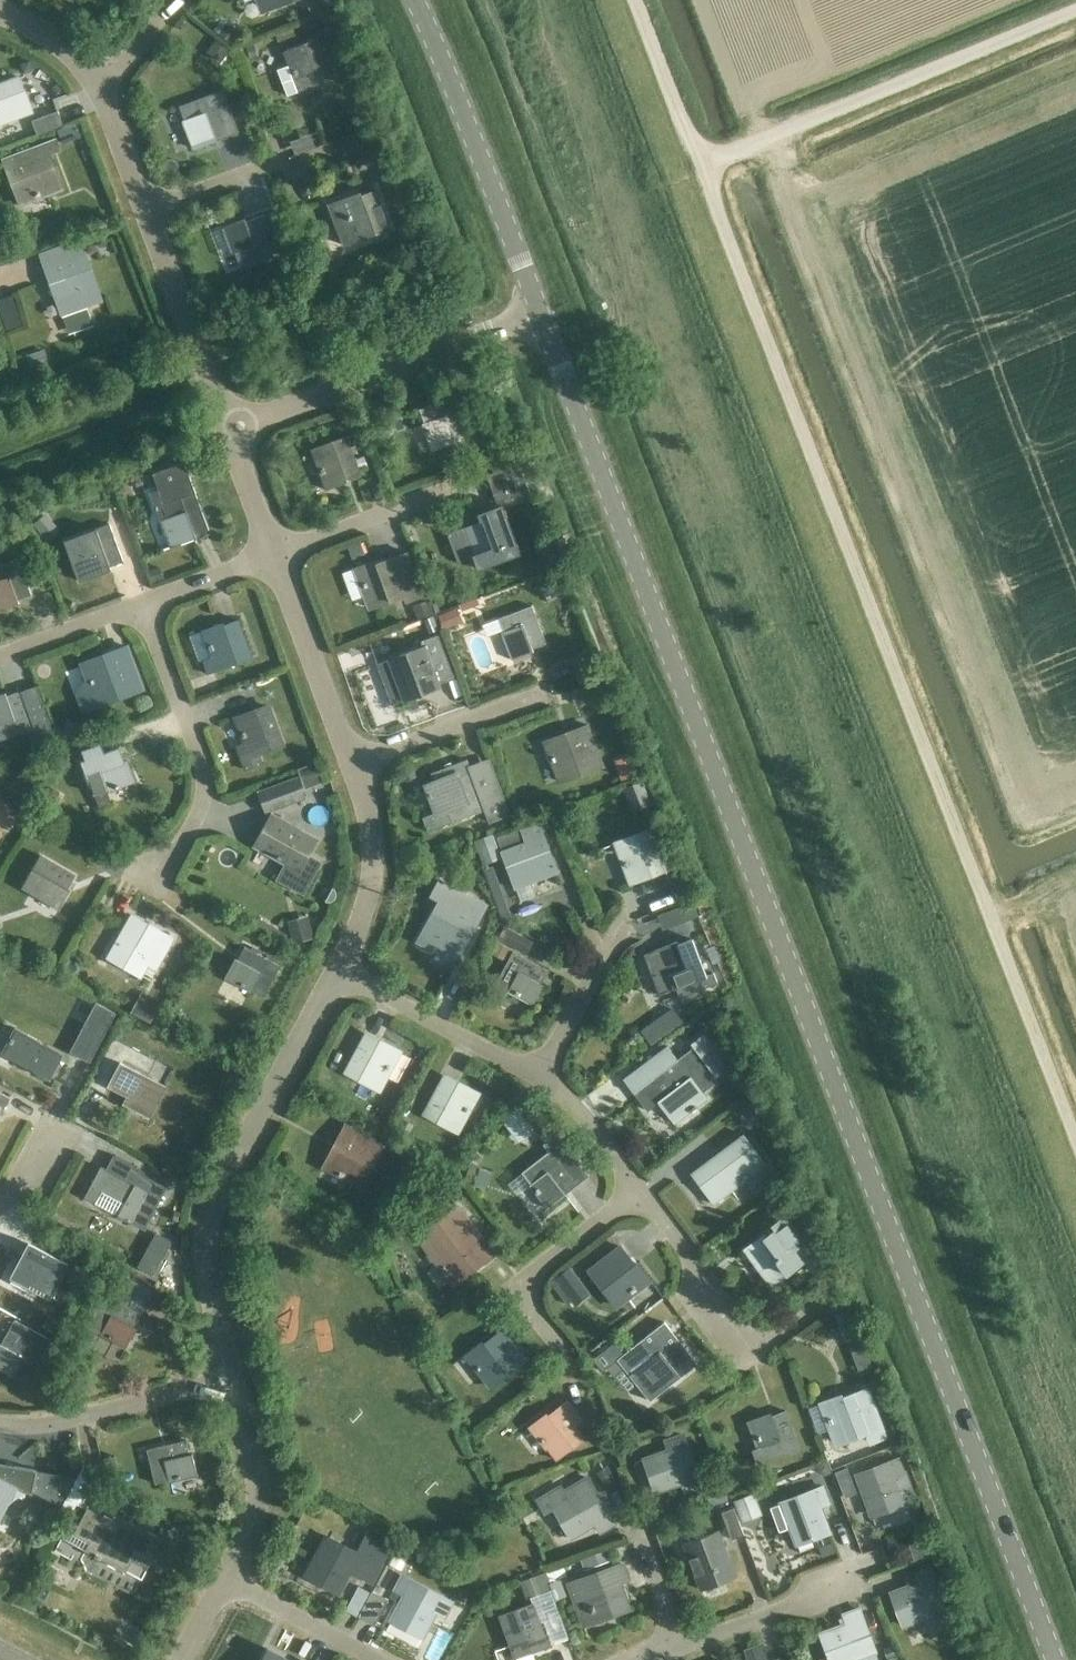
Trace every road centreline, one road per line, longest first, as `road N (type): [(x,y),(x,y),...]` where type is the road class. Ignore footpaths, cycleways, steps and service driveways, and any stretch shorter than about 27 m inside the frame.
road 1 (tertiary): [(1053,1659),(541,313)]
road 2 (unclassified): [(1075,1134),(702,162)]
road 3 (residential): [(232,1382),(205,1239),(228,1177),(333,974)]
road 4 (unclassified): [(702,162),(1075,12)]
road 5 (tertiary): [(541,313),(414,0)]
road 6 (residential): [(155,883),(203,806),(202,759),(140,603)]
road 7 (residential): [(836,1294),(774,1339),(745,1335),(640,1189)]
road 8 (residential): [(229,427),(487,332)]
road 9 (residential): [(570,1359),(523,1294),(527,1274),(640,1189)]
road 10 (residential): [(232,1382),(53,1423),(0,1422)]
road 11 (residential): [(229,427),(146,210)]
road 12 (residential): [(541,1072),(333,974)]
road 13 (residential): [(350,762),(273,550)]
road 14 (residential): [(333,974),(365,883),(366,828),(350,762)]
road 15 (residential): [(350,762),(546,694)]
road 16 (residential): [(273,550),(467,483)]
road 17 (residential): [(228,1579),(252,1518),(255,1481),(232,1382)]
road 18 (residential): [(681,1646),(856,1577)]
road 19 (residential): [(541,1072),(609,944),(630,921)]
road 20 (unclassified): [(702,162),(639,0)]
road 21 (residential): [(228,1579),(379,1659)]
road 22 (residential): [(640,1189),(541,1072)]
road 23 (residential): [(0,654),(140,603)]
road 24 (residential): [(146,210),(282,159)]
road 25 (residential): [(140,603),(273,550)]
road 26 (residential): [(273,550),(229,427)]
road 27 (residential): [(681,1646),(636,1524)]
road 28 (residential): [(146,210),(102,88)]
road 29 (residential): [(102,88),(67,49),(0,13)]

